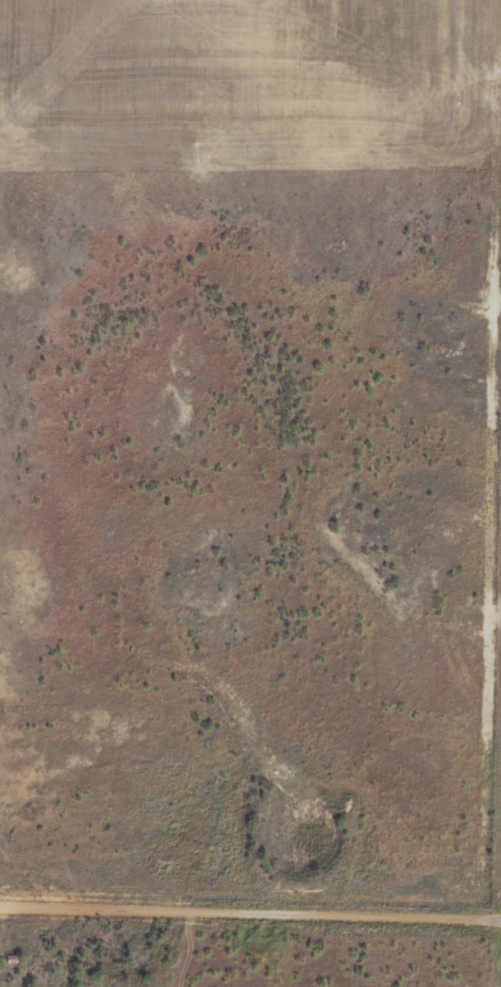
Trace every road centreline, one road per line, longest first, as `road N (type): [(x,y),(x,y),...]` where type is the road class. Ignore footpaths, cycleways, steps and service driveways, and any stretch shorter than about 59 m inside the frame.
road 1 (residential): [(500,916),(0,903)]

